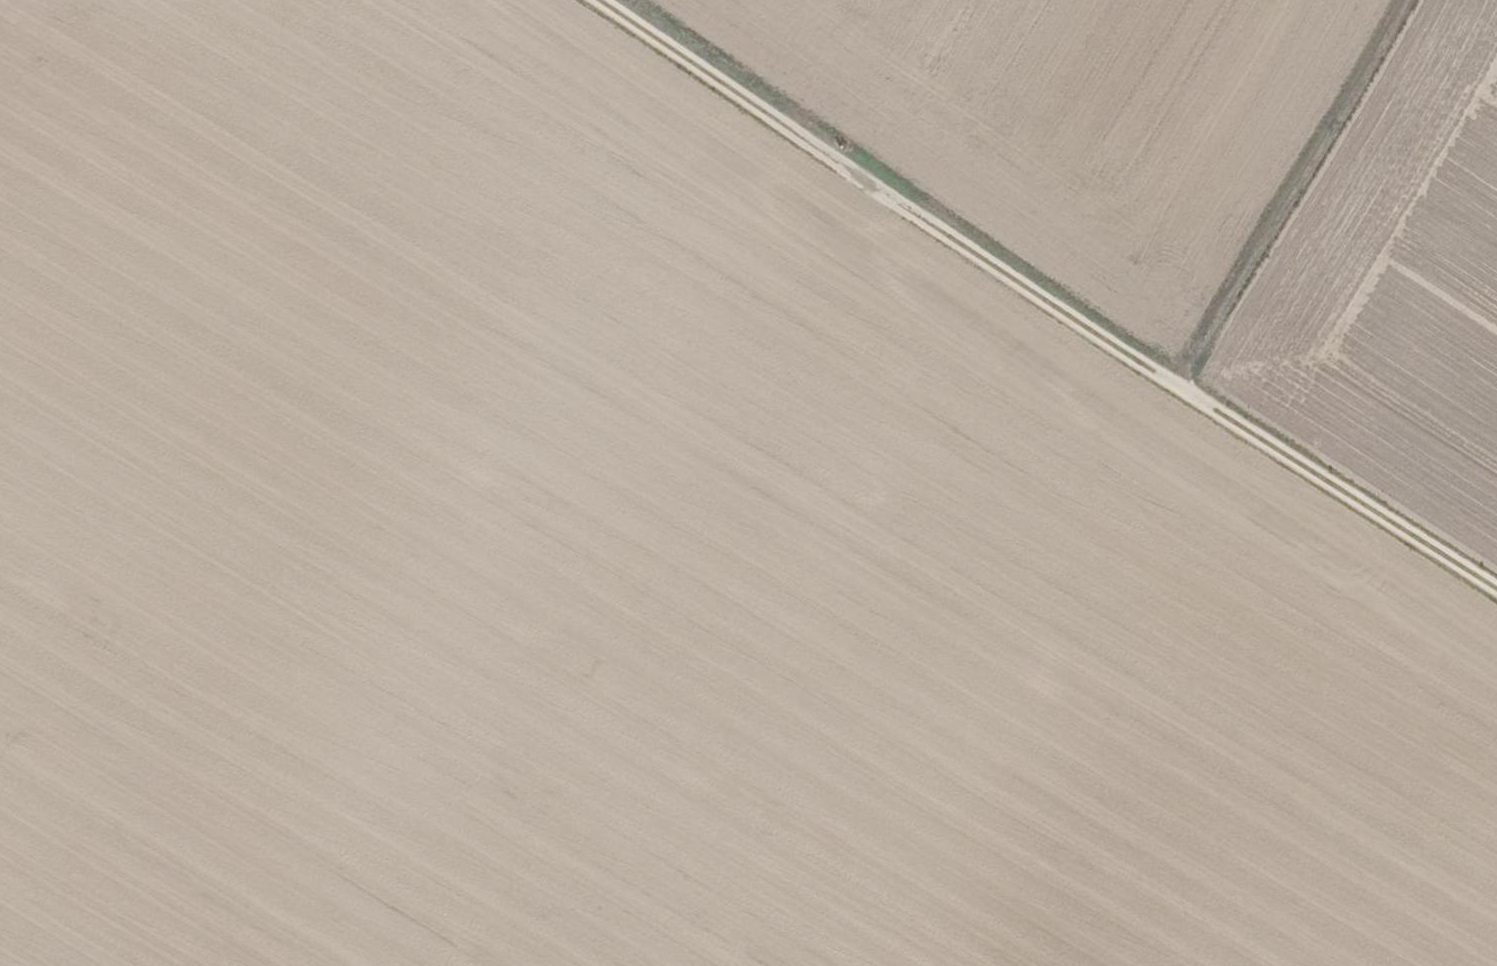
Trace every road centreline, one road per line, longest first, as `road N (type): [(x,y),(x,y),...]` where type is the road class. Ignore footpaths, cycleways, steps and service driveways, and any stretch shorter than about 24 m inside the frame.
road 1 (track): [(1177,386),(599,0)]
road 2 (track): [(1393,0),(1177,386)]
road 3 (track): [(1496,590),(1177,386)]

